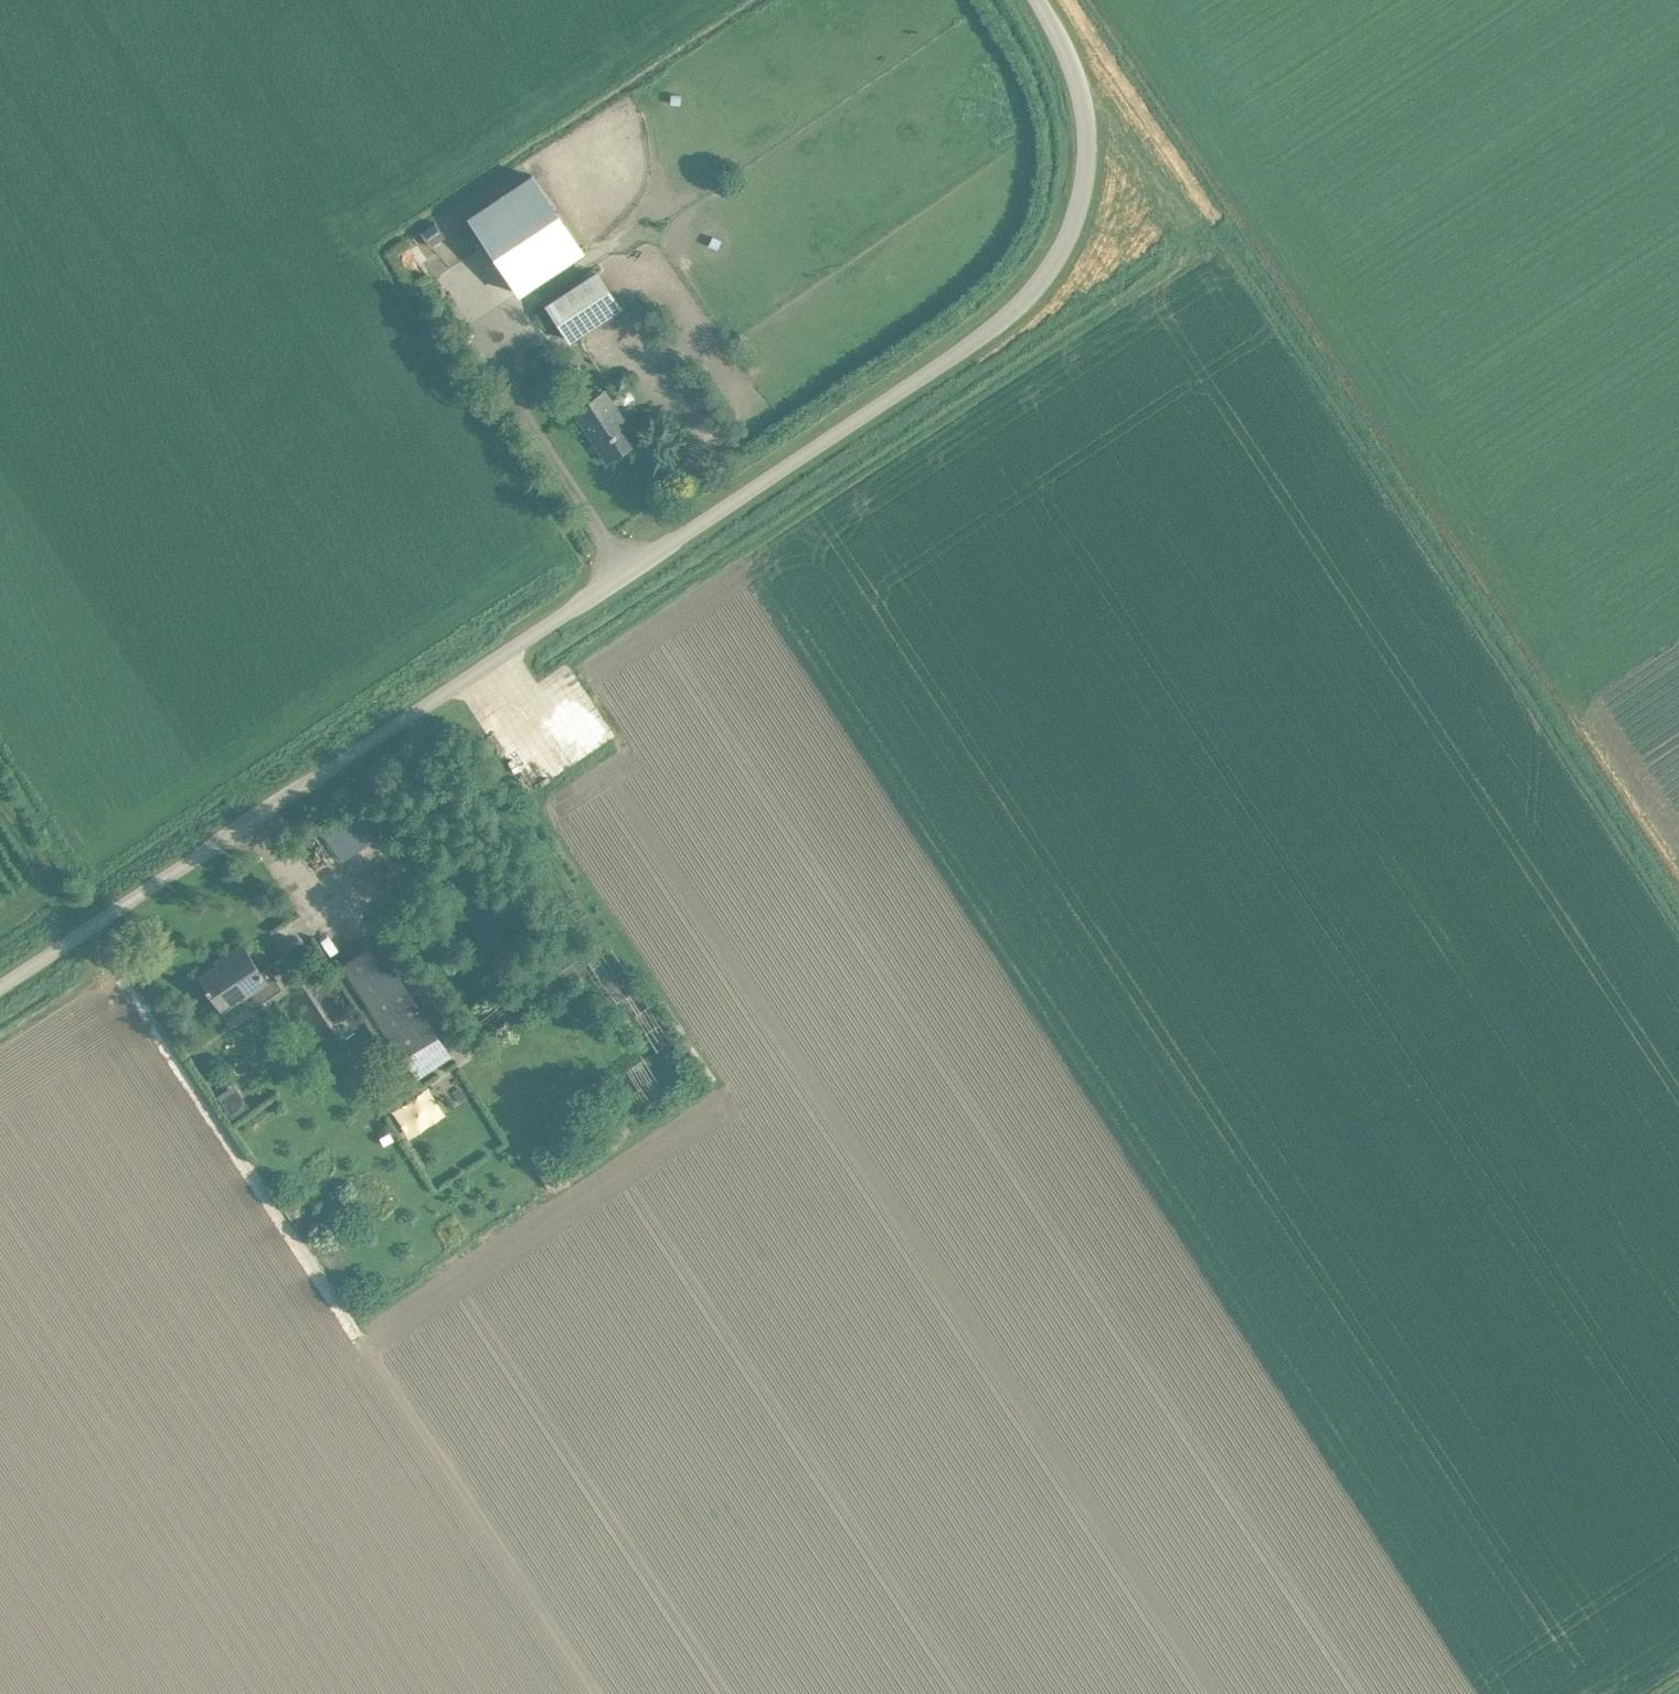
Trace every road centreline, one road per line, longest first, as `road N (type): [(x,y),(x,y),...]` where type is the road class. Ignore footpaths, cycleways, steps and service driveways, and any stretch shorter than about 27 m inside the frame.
road 1 (unclassified): [(0,984),(736,503),(1011,306),(1056,247),(1071,202),(1076,124),(1058,60),(1019,0)]

